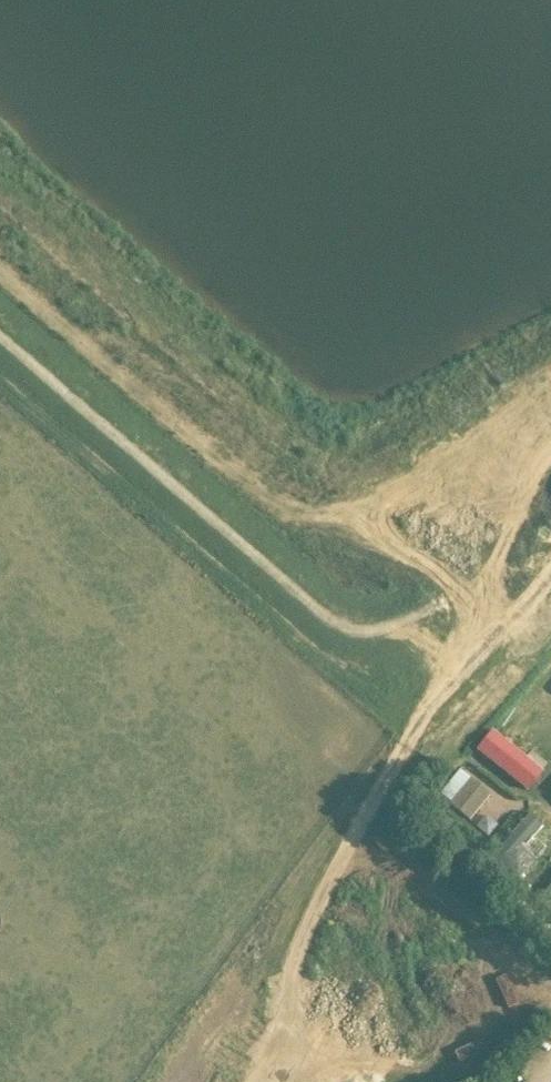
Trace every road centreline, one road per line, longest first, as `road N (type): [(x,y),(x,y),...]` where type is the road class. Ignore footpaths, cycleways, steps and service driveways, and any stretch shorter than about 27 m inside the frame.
road 1 (track): [(183,1081),(489,651),(550,615)]

